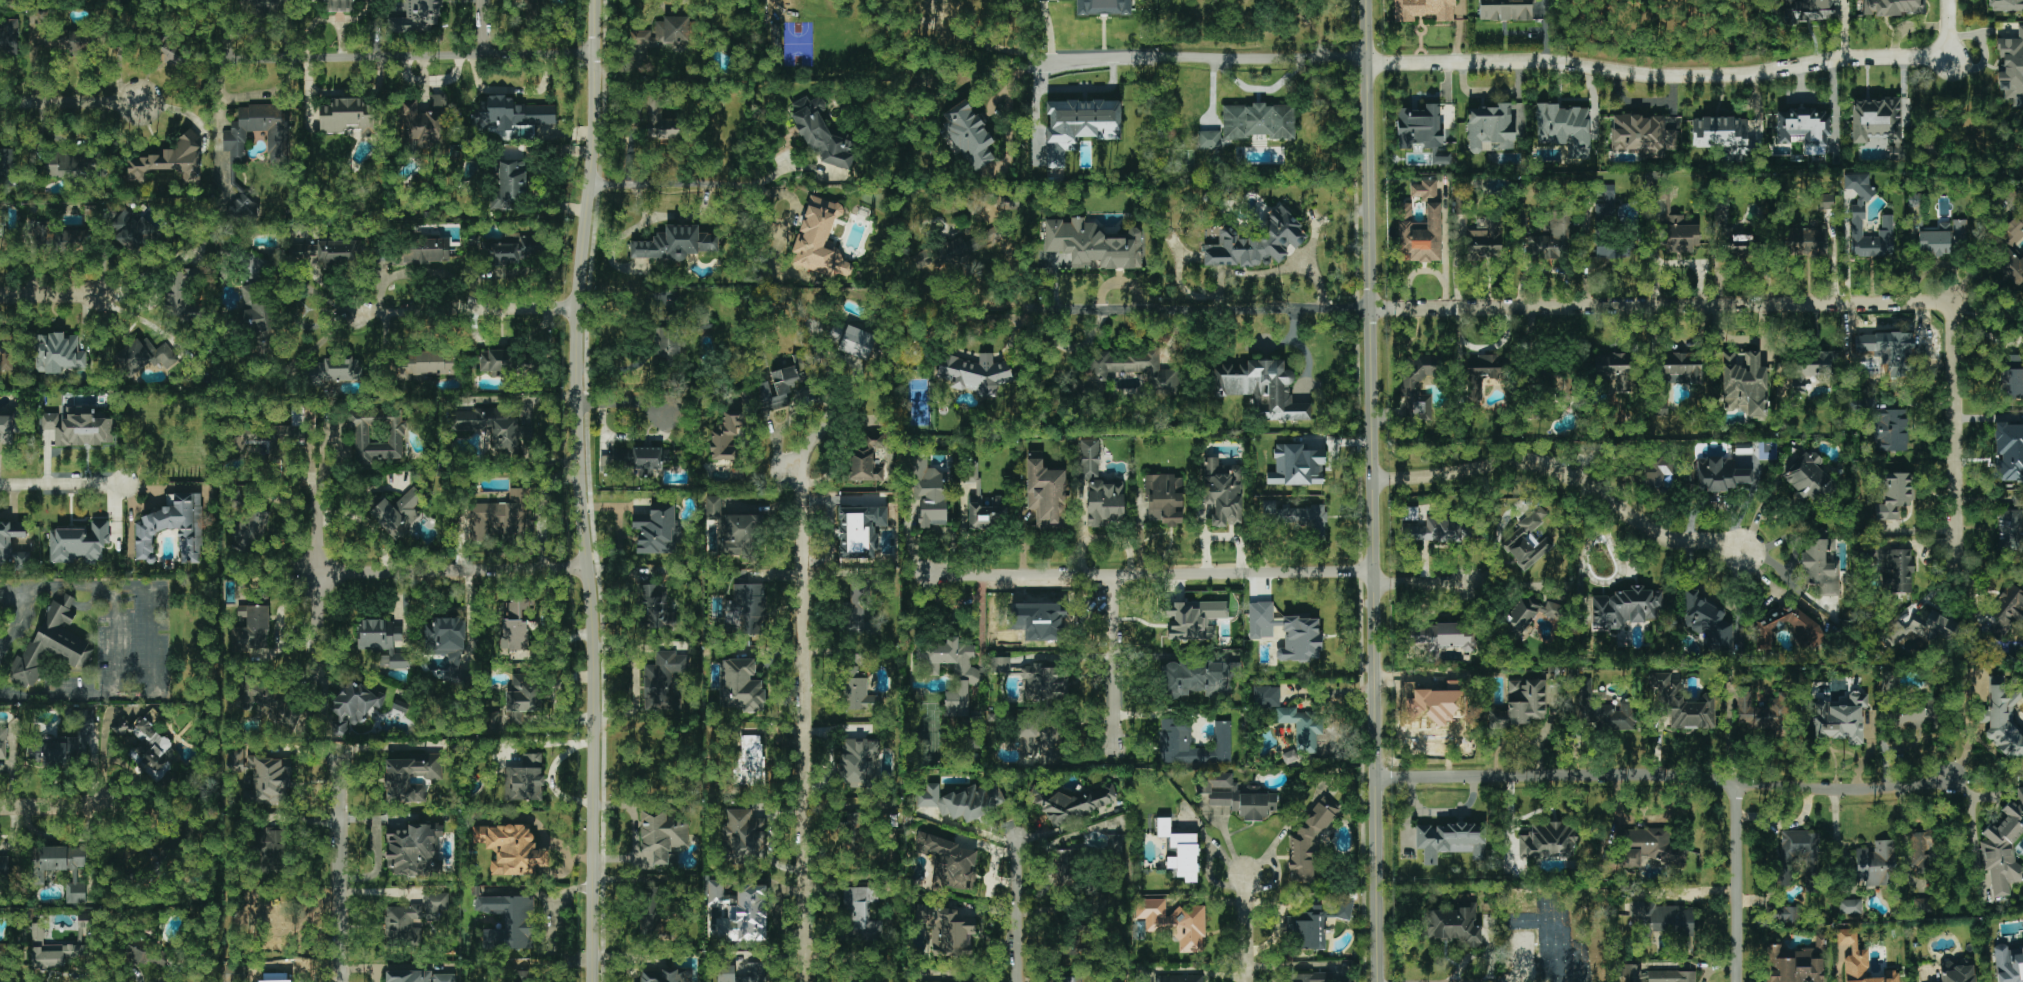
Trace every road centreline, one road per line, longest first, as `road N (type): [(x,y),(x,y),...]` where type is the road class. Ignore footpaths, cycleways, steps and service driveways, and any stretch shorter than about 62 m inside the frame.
road 1 (tertiary): [(594,981),(593,640),(577,478),(577,309),(595,0)]
road 2 (tertiary): [(1379,981),(1369,0)]
road 3 (residential): [(1948,0),(1948,56),(1856,55),(1747,76),(1658,77),(1573,63),(1369,59)]
road 4 (residential): [(1974,777),(1818,788),(1670,775),(1377,777)]
road 5 (residential): [(1952,301),(1372,307)]
road 6 (residential): [(806,981),(804,534),(802,487),(786,468)]
road 7 (residential): [(1374,570),(924,575)]
road 8 (residential): [(1372,307),(957,306)]
road 9 (residential): [(1375,483),(1520,461),(1550,464),(1675,539),(1742,552)]
road 10 (residential): [(1369,59),(1049,60)]
road 11 (residential): [(594,54),(302,60)]
road 12 (residential): [(587,567),(319,569)]
road 13 (residential): [(1955,555),(1952,301)]
road 14 (residential): [(577,309),(354,312)]
road 15 (residential): [(342,981),(340,759)]
road 16 (residential): [(1738,783),(1736,981)]
road 17 (residential): [(590,186),(771,185)]
road 18 (residential): [(1116,747),(1116,575)]
road 19 (residential): [(1018,981),(1018,835)]
road 20 (residential): [(139,101),(0,102)]
road 21 (residential): [(135,297),(0,299)]
road 22 (residential): [(124,484),(0,485)]

